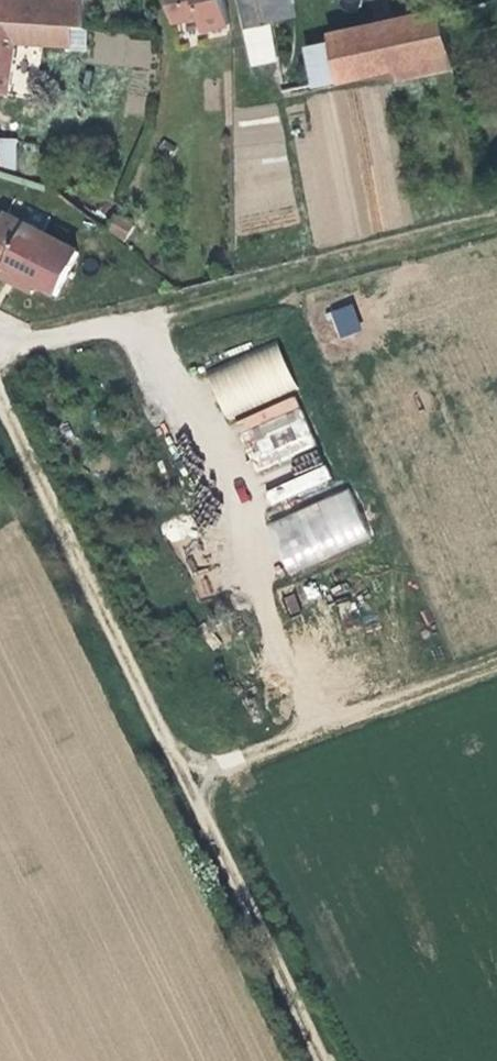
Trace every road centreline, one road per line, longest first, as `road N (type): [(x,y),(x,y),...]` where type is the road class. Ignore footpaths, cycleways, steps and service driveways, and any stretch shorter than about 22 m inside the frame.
road 1 (track): [(0,373),(18,427),(330,1060)]
road 2 (track): [(0,344),(92,332),(496,228)]
road 3 (track): [(496,658),(189,773)]

